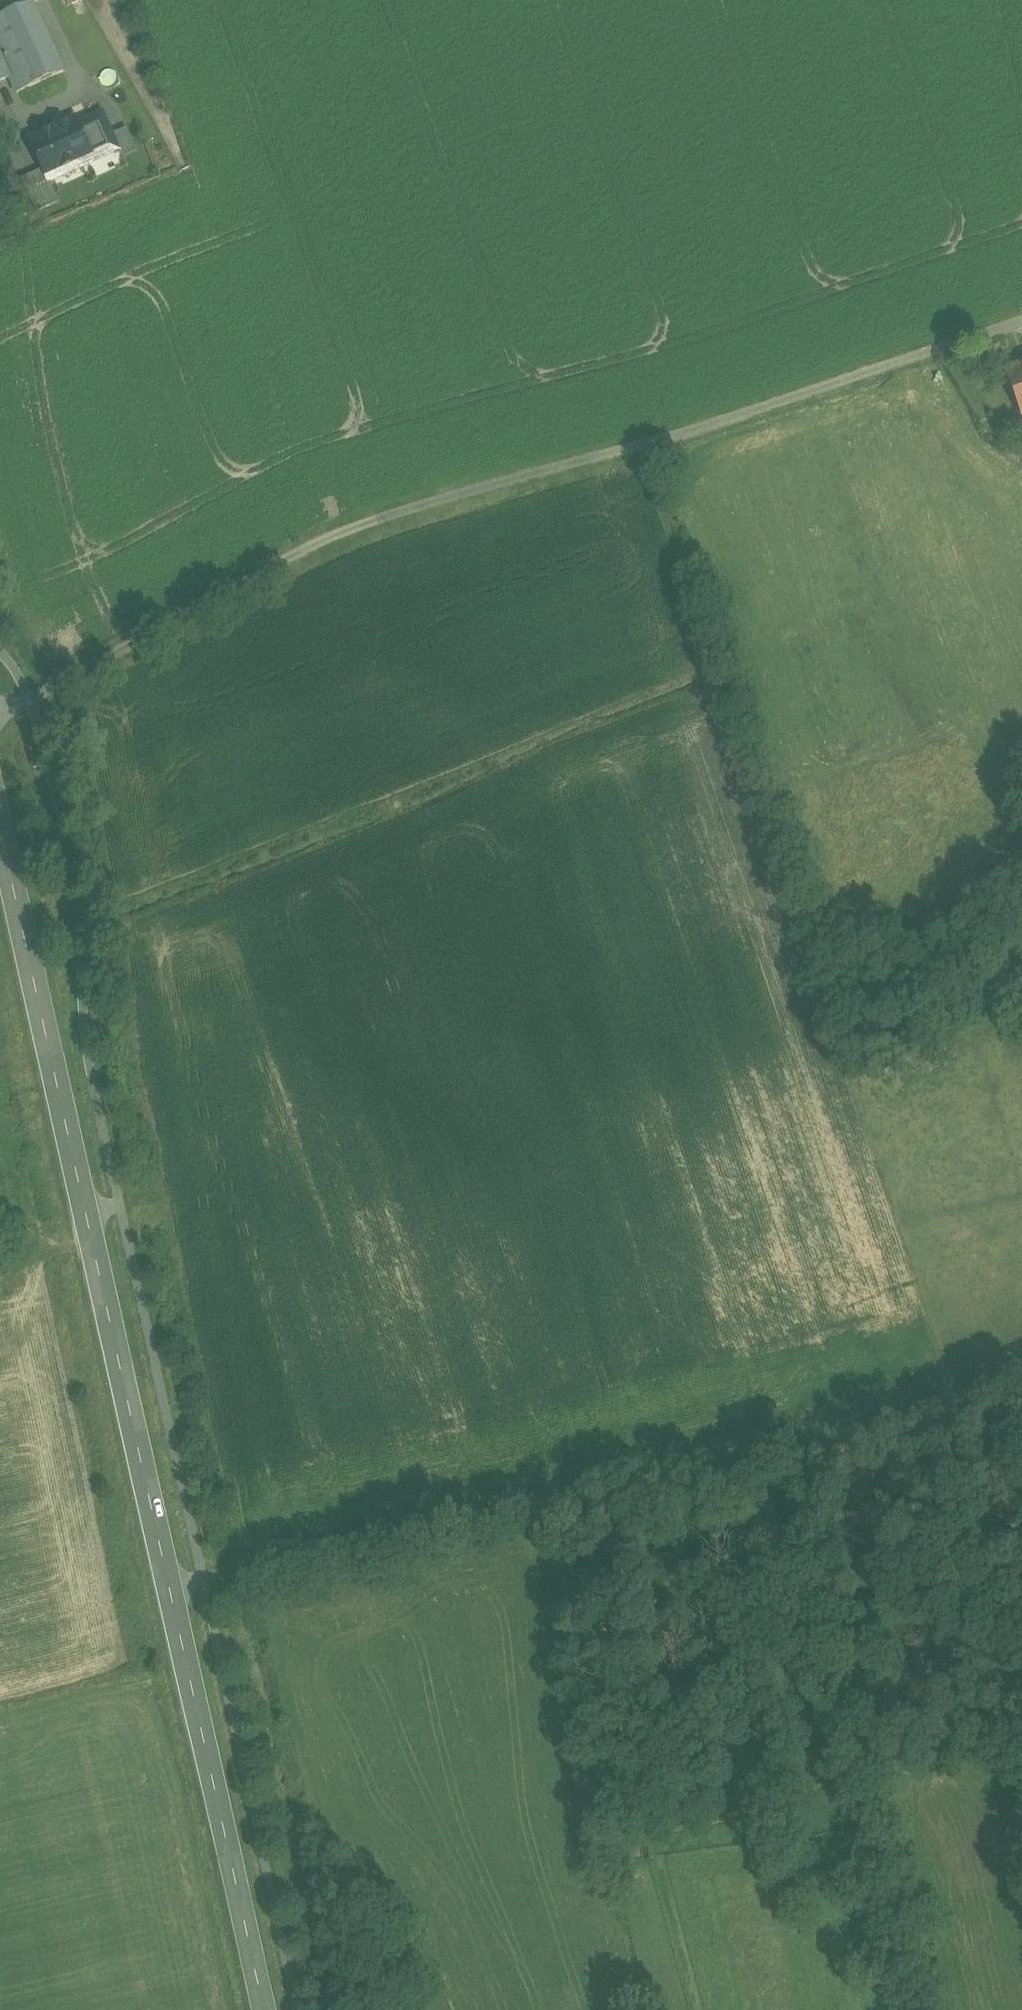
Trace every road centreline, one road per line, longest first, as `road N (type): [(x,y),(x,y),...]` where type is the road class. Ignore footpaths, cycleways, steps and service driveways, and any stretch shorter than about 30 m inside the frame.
road 1 (secondary): [(266,2009),(0,819)]
road 2 (track): [(172,1591),(670,1460)]

